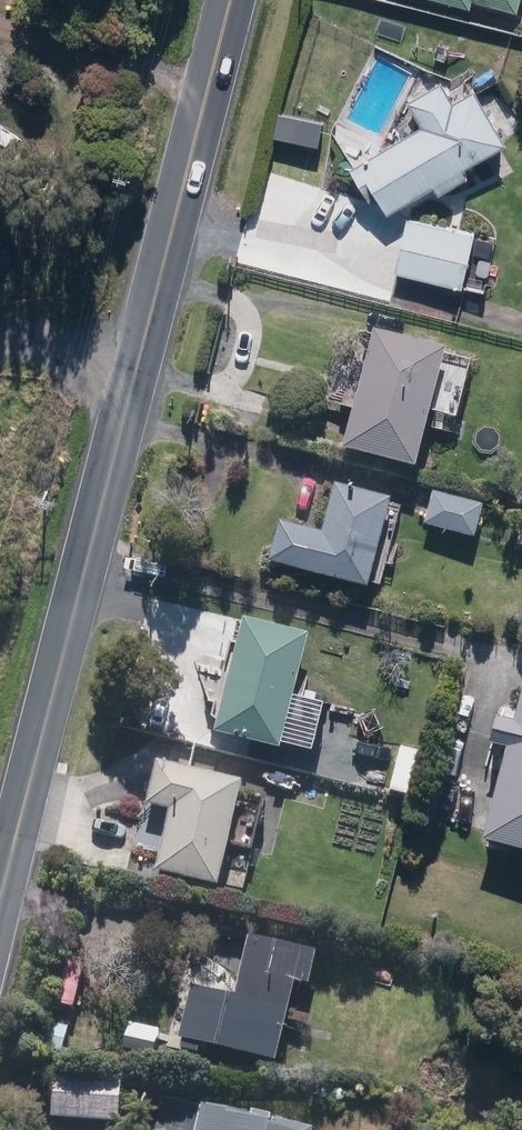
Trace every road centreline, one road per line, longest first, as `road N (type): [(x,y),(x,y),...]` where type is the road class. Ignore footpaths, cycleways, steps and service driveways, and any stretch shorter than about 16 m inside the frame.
road 1 (tertiary): [(0,900),(231,0)]
road 2 (track): [(208,87),(0,32)]
road 3 (track): [(140,359),(0,319)]

